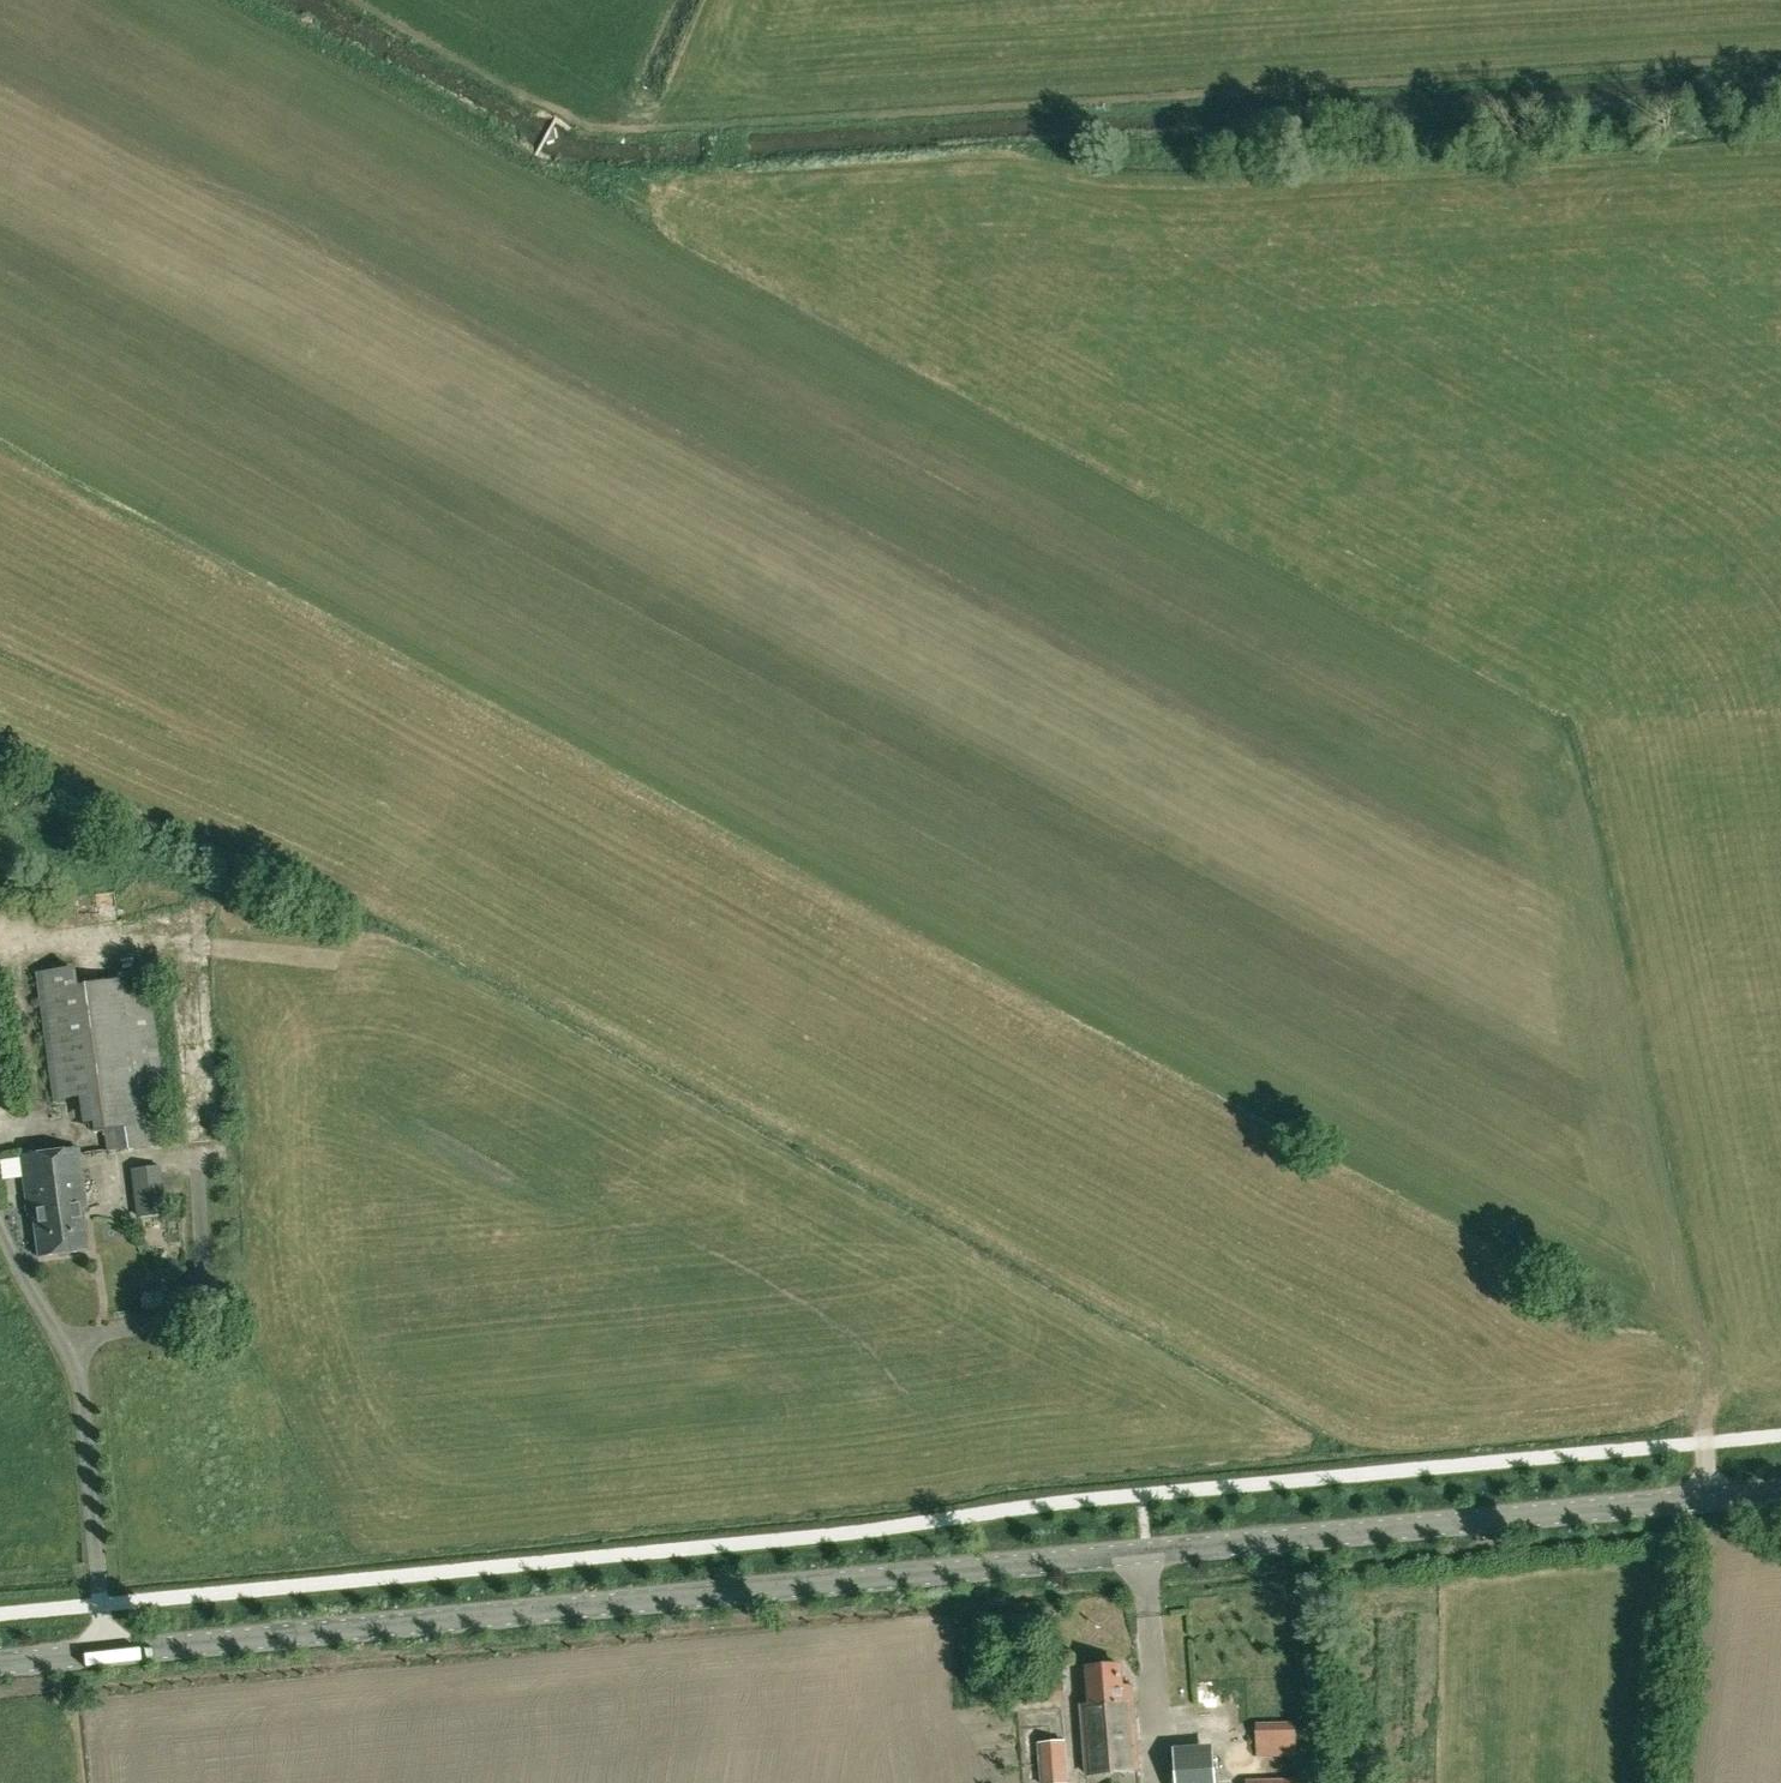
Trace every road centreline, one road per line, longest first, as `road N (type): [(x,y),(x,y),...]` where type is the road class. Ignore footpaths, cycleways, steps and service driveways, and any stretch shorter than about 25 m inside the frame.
road 1 (secondary): [(0,1665),(1780,1491)]

